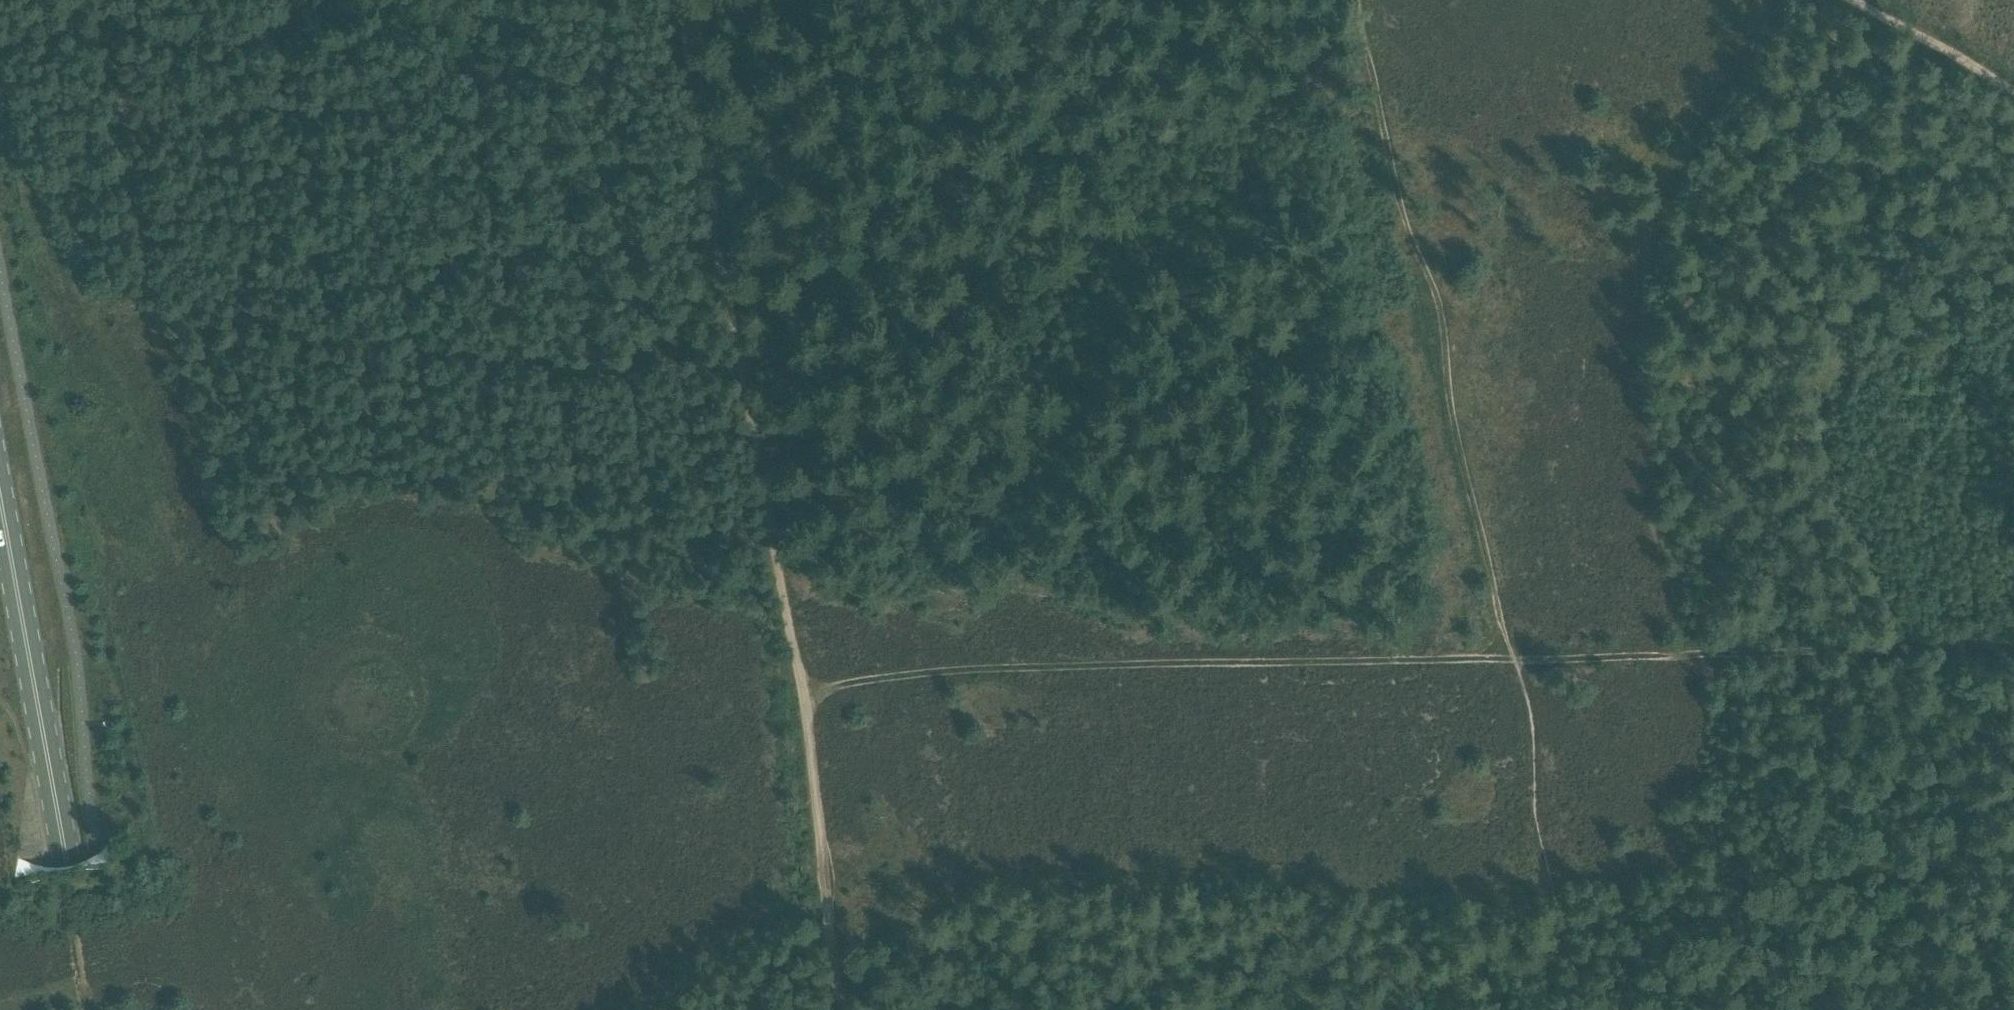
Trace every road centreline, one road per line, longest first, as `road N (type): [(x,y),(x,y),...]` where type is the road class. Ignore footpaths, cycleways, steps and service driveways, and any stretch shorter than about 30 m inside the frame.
road 1 (track): [(2013,647),(793,671)]
road 2 (track): [(1356,0),(1508,656),(1530,711),(1536,828),(1584,1009)]
road 3 (track): [(672,0),(852,1009)]
road 4 (primary): [(94,1009),(0,489)]
road 5 (track): [(2013,100),(1848,0)]

